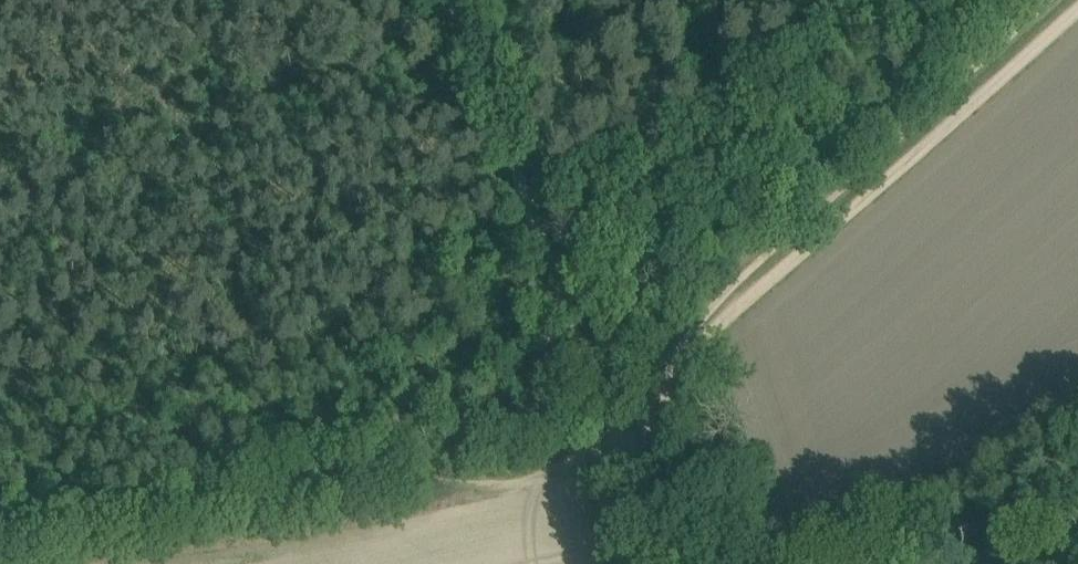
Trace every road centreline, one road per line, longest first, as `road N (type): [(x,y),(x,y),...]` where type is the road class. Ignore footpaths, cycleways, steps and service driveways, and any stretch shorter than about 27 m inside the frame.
road 1 (track): [(0,549),(80,525),(335,486),(583,457),(639,462)]
road 2 (track): [(1077,8),(718,341),(639,462)]
road 3 (track): [(639,462),(471,44),(442,0)]

